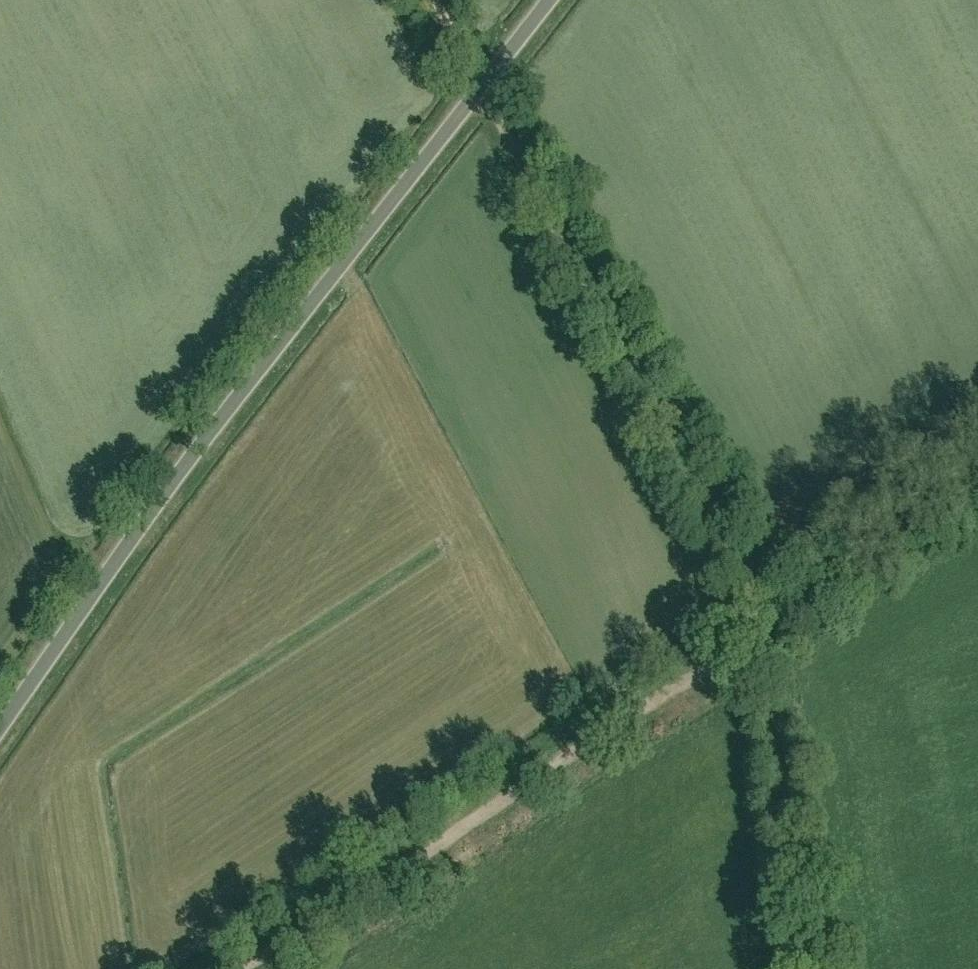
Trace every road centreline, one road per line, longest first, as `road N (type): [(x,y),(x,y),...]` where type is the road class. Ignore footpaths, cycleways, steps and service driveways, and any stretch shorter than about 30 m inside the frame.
road 1 (unclassified): [(0,734),(180,473),(550,0)]
road 2 (track): [(432,0),(743,575),(758,627)]
road 3 (track): [(758,627),(247,968)]
road 4 (track): [(758,627),(977,481)]

